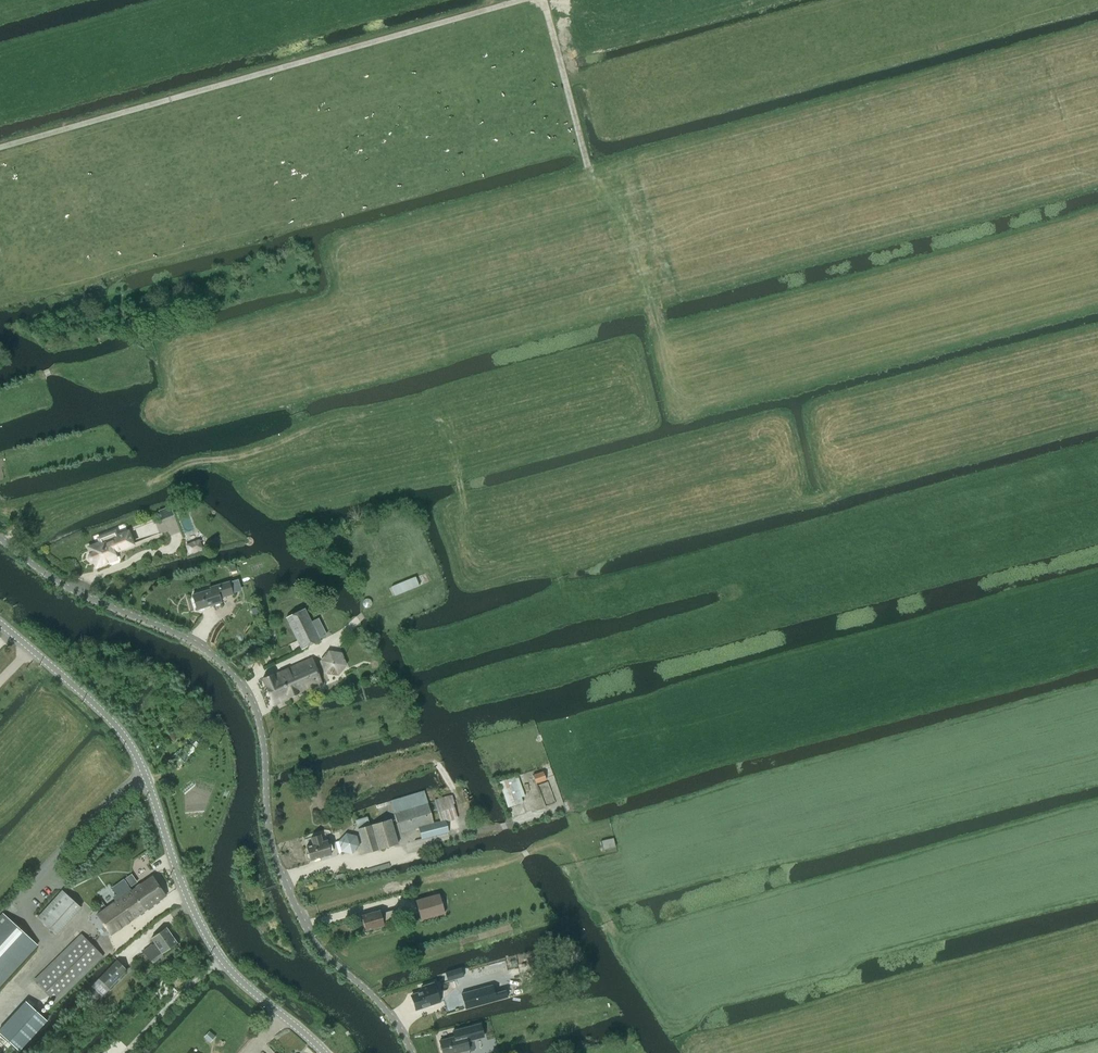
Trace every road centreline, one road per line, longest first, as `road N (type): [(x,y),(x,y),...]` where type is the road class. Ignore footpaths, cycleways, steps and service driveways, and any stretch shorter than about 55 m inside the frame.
road 1 (unclassified): [(412,1052),(390,1015),(317,947),(298,912),(270,834),(258,718),(241,684),(193,642),(89,599),(0,539)]
road 2 (track): [(705,568),(573,594),(554,556),(489,556),(474,536),(458,446),(439,412),(366,412),(304,429),(295,392),(346,374)]
road 3 (tertiary): [(325,1052),(216,953),(138,758),(119,733),(0,621)]
road 4 (track): [(735,1037),(690,1035),(618,939),(568,845),(298,912)]
road 5 (track): [(0,149),(520,0)]
road 6 (track): [(546,0),(592,182),(633,246),(663,341)]
road 7 (track): [(304,429),(273,444),(69,498),(5,543)]
road 8 (track): [(465,319),(681,232)]

